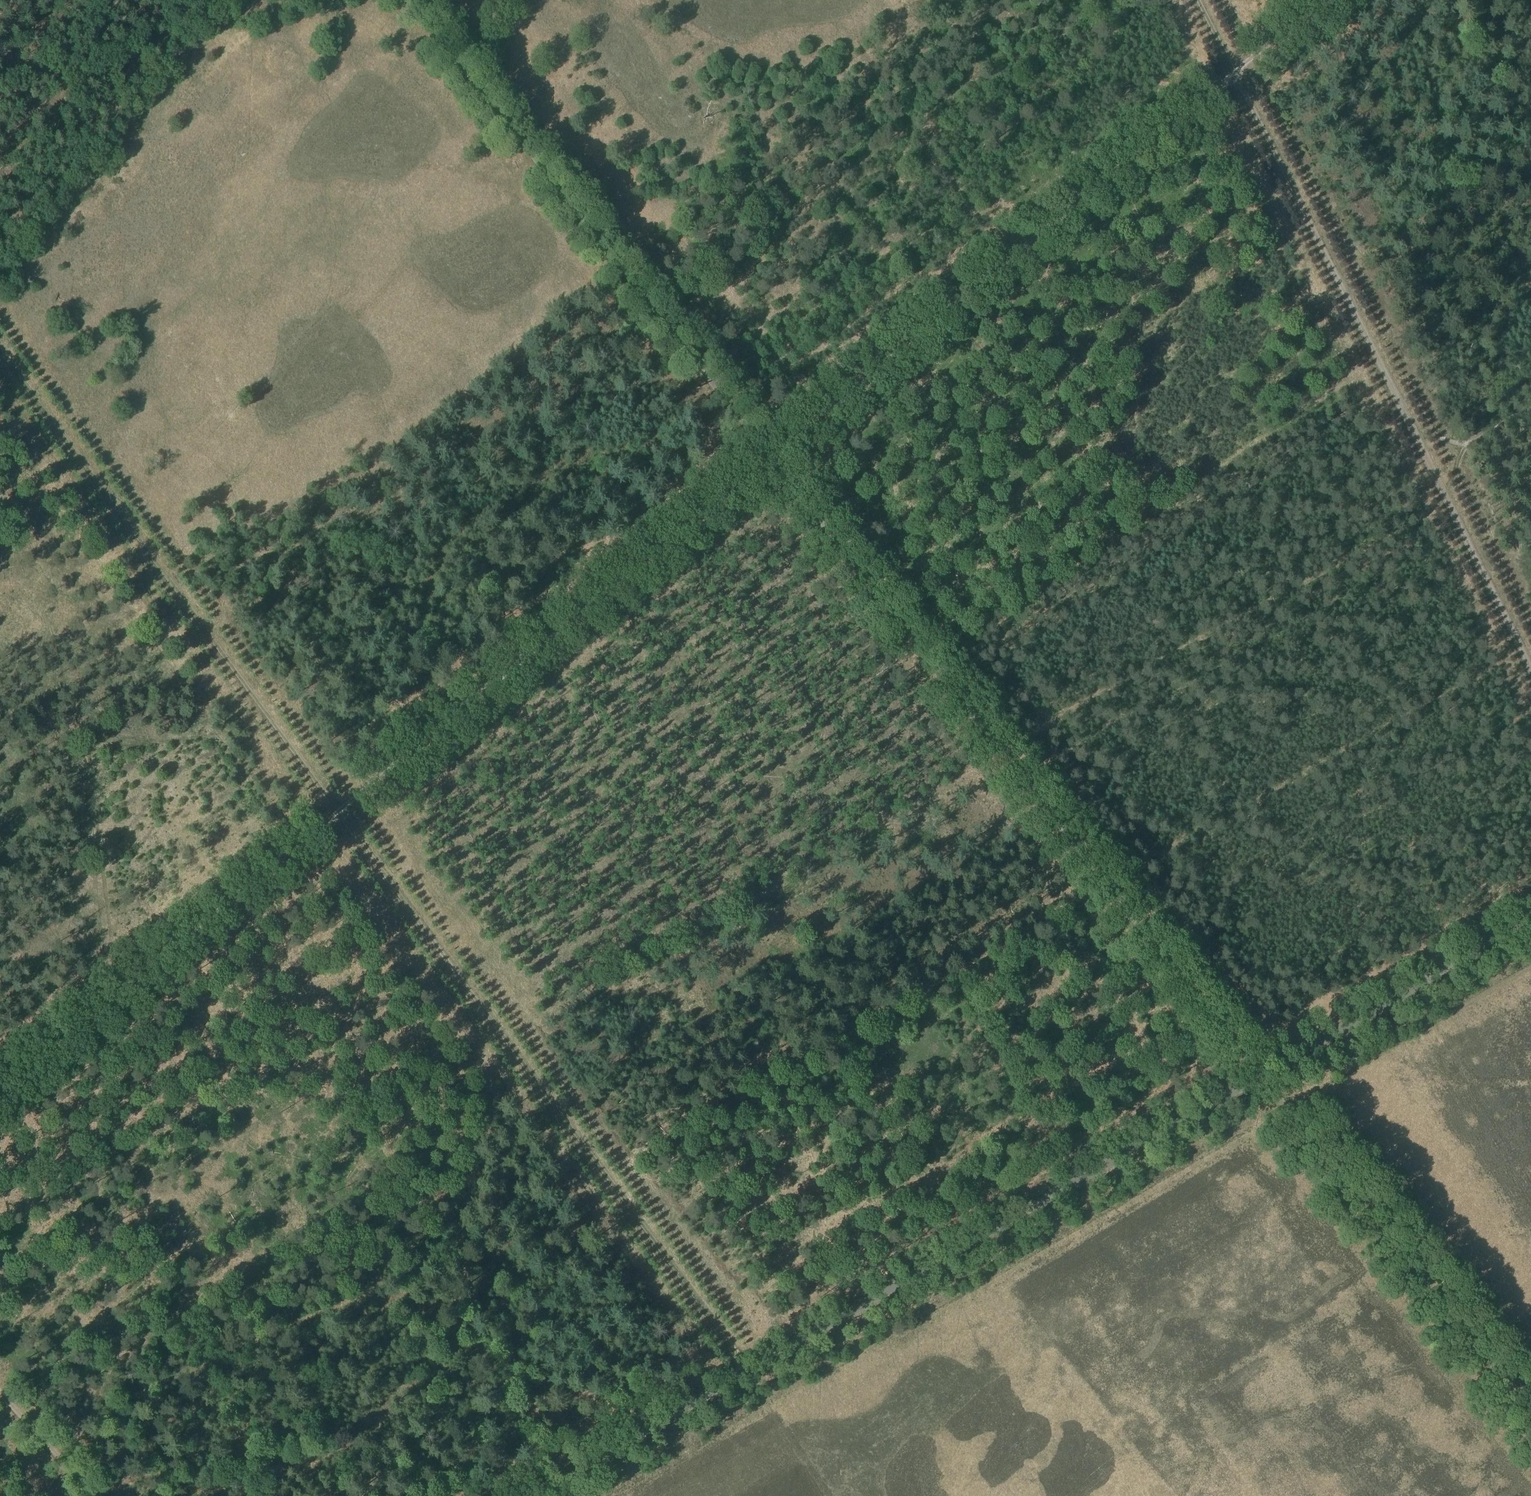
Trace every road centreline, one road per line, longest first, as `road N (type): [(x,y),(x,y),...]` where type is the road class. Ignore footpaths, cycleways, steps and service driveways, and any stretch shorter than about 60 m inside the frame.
road 1 (track): [(0,1091),(1323,0)]
road 2 (track): [(403,0),(1293,1105)]
road 3 (unclassified): [(548,1495),(1530,929)]
road 4 (track): [(1530,668),(1197,0)]
road 5 (track): [(0,1391),(97,1495)]
road 6 (track): [(1415,433),(1456,442),(1530,404)]

